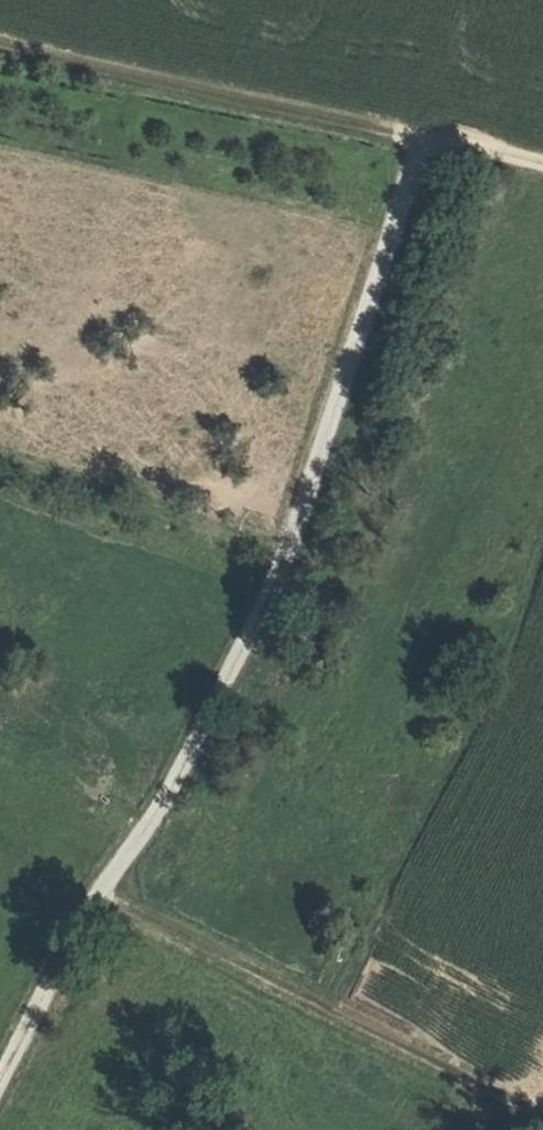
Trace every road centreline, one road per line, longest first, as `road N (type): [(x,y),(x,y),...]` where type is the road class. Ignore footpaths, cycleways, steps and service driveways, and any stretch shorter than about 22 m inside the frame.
road 1 (track): [(0,1082),(81,922),(145,836),(242,654),(326,440),(406,187),(425,159),(453,151),(542,167)]
road 2 (track): [(99,893),(542,1121)]
road 3 (track): [(0,52),(453,151)]

